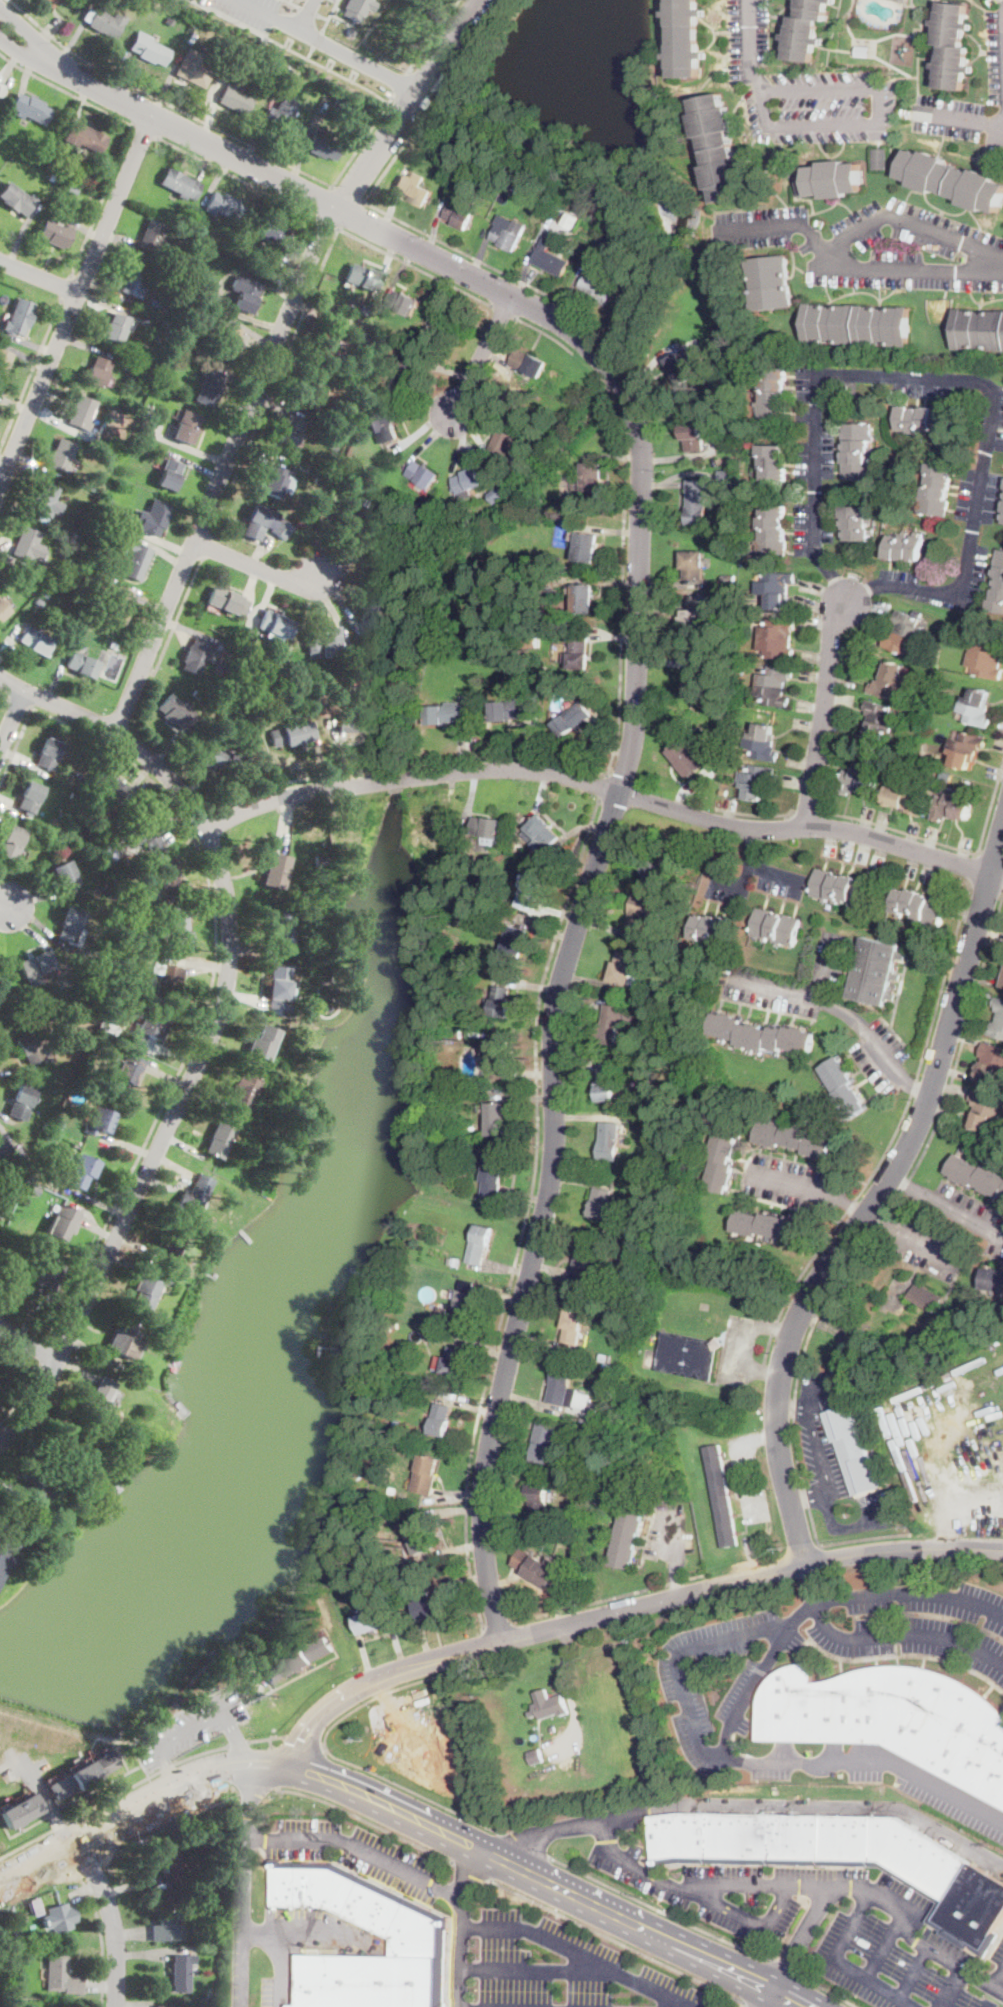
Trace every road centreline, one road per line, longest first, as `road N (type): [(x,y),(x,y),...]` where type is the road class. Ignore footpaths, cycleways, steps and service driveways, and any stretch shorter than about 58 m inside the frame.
road 1 (residential): [(502,1642),(486,1568),(484,1473),(550,1185),(560,981),(636,725),(642,490),(631,404),(604,359),(565,325),(43,57)]
road 2 (residential): [(805,827),(831,635),(845,601),(880,586),(954,590),(963,583),(996,401),(986,384),(840,373),(818,382),(814,540),(845,601)]
road 3 (residential): [(0,1442),(32,1407),(196,1072),(231,961),(221,871),(207,831),(175,785),(133,743),(0,678)]
road 4 (residential): [(113,731),(323,228),(481,0)]
road 5 (residential): [(207,831),(292,794),(525,770),(755,830),(868,833),(1002,878)]
road 6 (residential): [(807,1563),(778,1436),(785,1355),(804,1305),(924,1114),(1002,830)]
road 7 (residential): [(294,1765),(310,1727),(341,1699),(446,1657),(807,1563),(918,1548),(1002,1550)]
road 8 (primary): [(809,2006),(294,1765)]
road 9 (residential): [(0,480),(152,116)]
road 10 (residential): [(761,92),(770,129),(880,127),(880,89),(761,92)]
road 11 (residential): [(1002,273),(837,266),(800,225),(736,231)]
road 12 (primary): [(294,1765),(246,1760),(201,1769),(86,1834)]
road 13 (residential): [(116,2006),(114,1925),(77,1838)]
road 14 (residential): [(420,88),(298,29)]
road 15 (residential): [(194,541),(283,578),(319,573)]
road 16 (residential): [(511,296),(455,413)]

